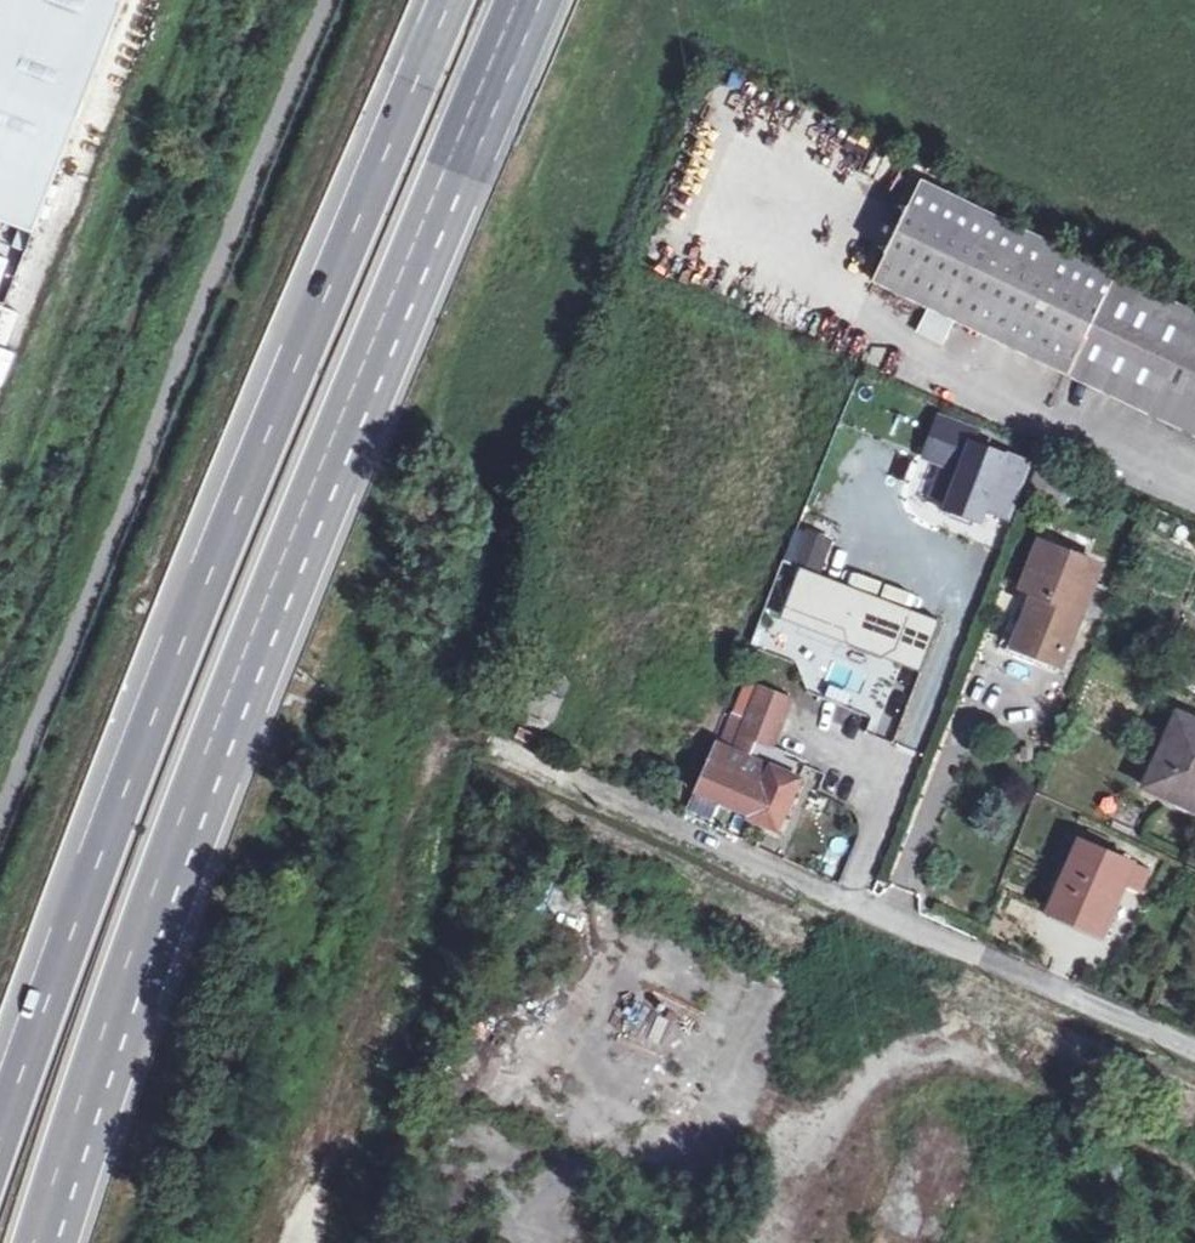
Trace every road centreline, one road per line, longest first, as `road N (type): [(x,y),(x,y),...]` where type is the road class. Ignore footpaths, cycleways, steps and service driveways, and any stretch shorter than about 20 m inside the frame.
road 1 (motorway): [(45,1242),(177,857),(523,0)]
road 2 (motorway): [(447,0),(223,537),(0,1128)]
road 3 (residential): [(1194,1054),(514,753)]

